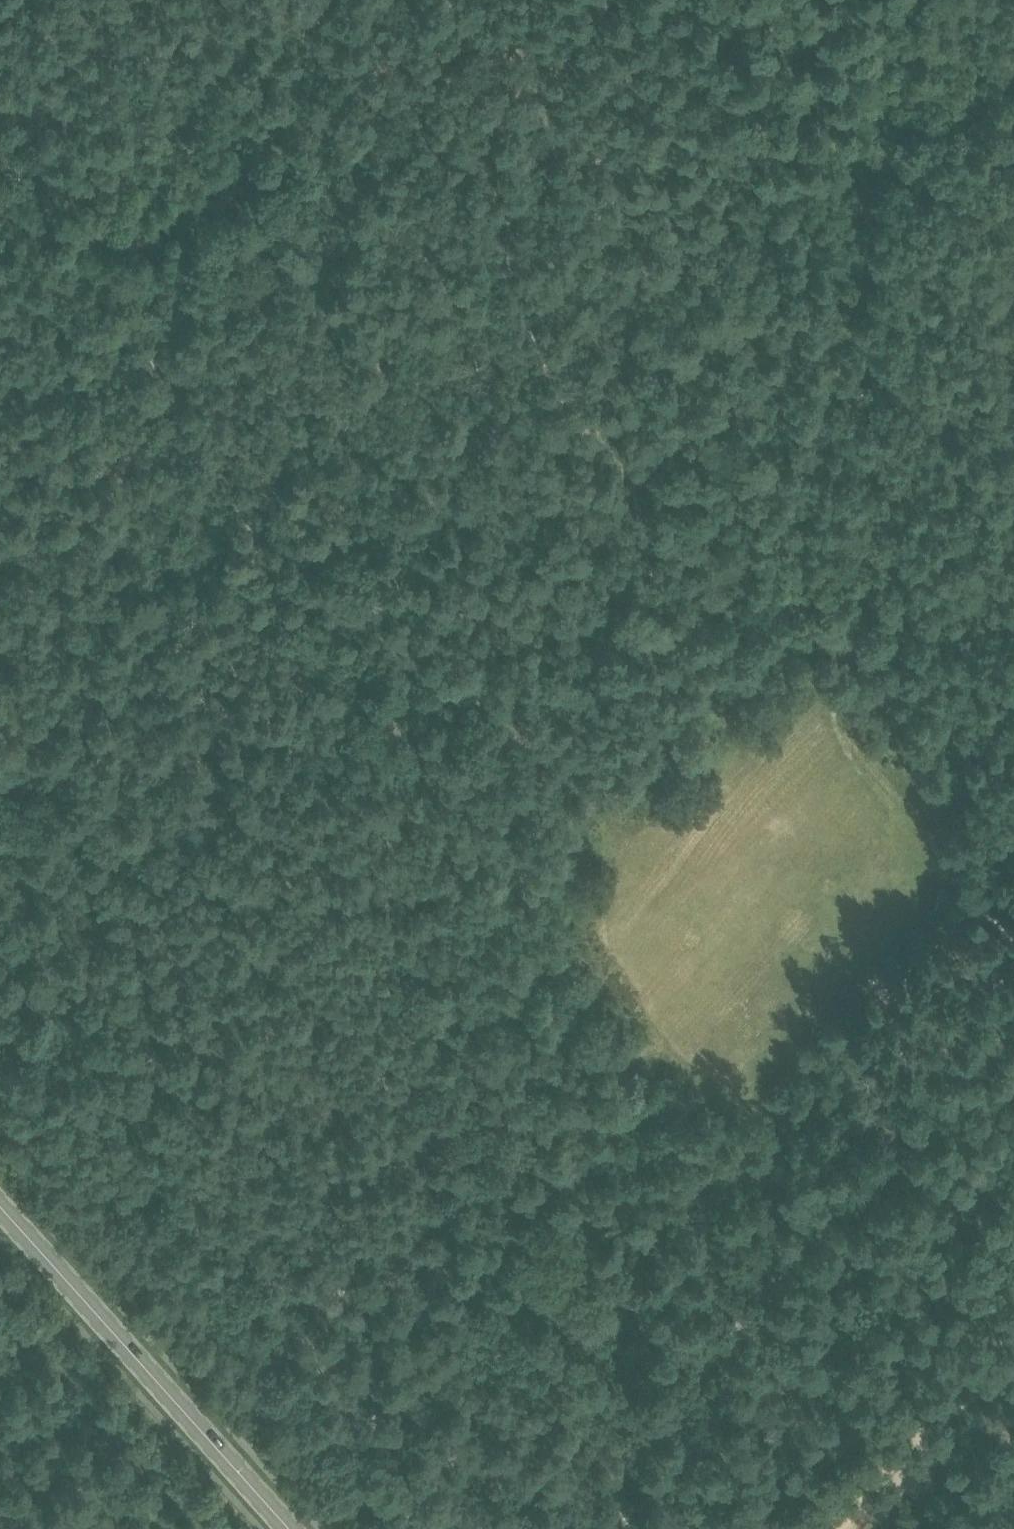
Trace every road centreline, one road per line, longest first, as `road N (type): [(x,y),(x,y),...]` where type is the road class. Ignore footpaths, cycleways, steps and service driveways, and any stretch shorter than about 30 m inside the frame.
road 1 (primary): [(287,1528),(0,1208)]

